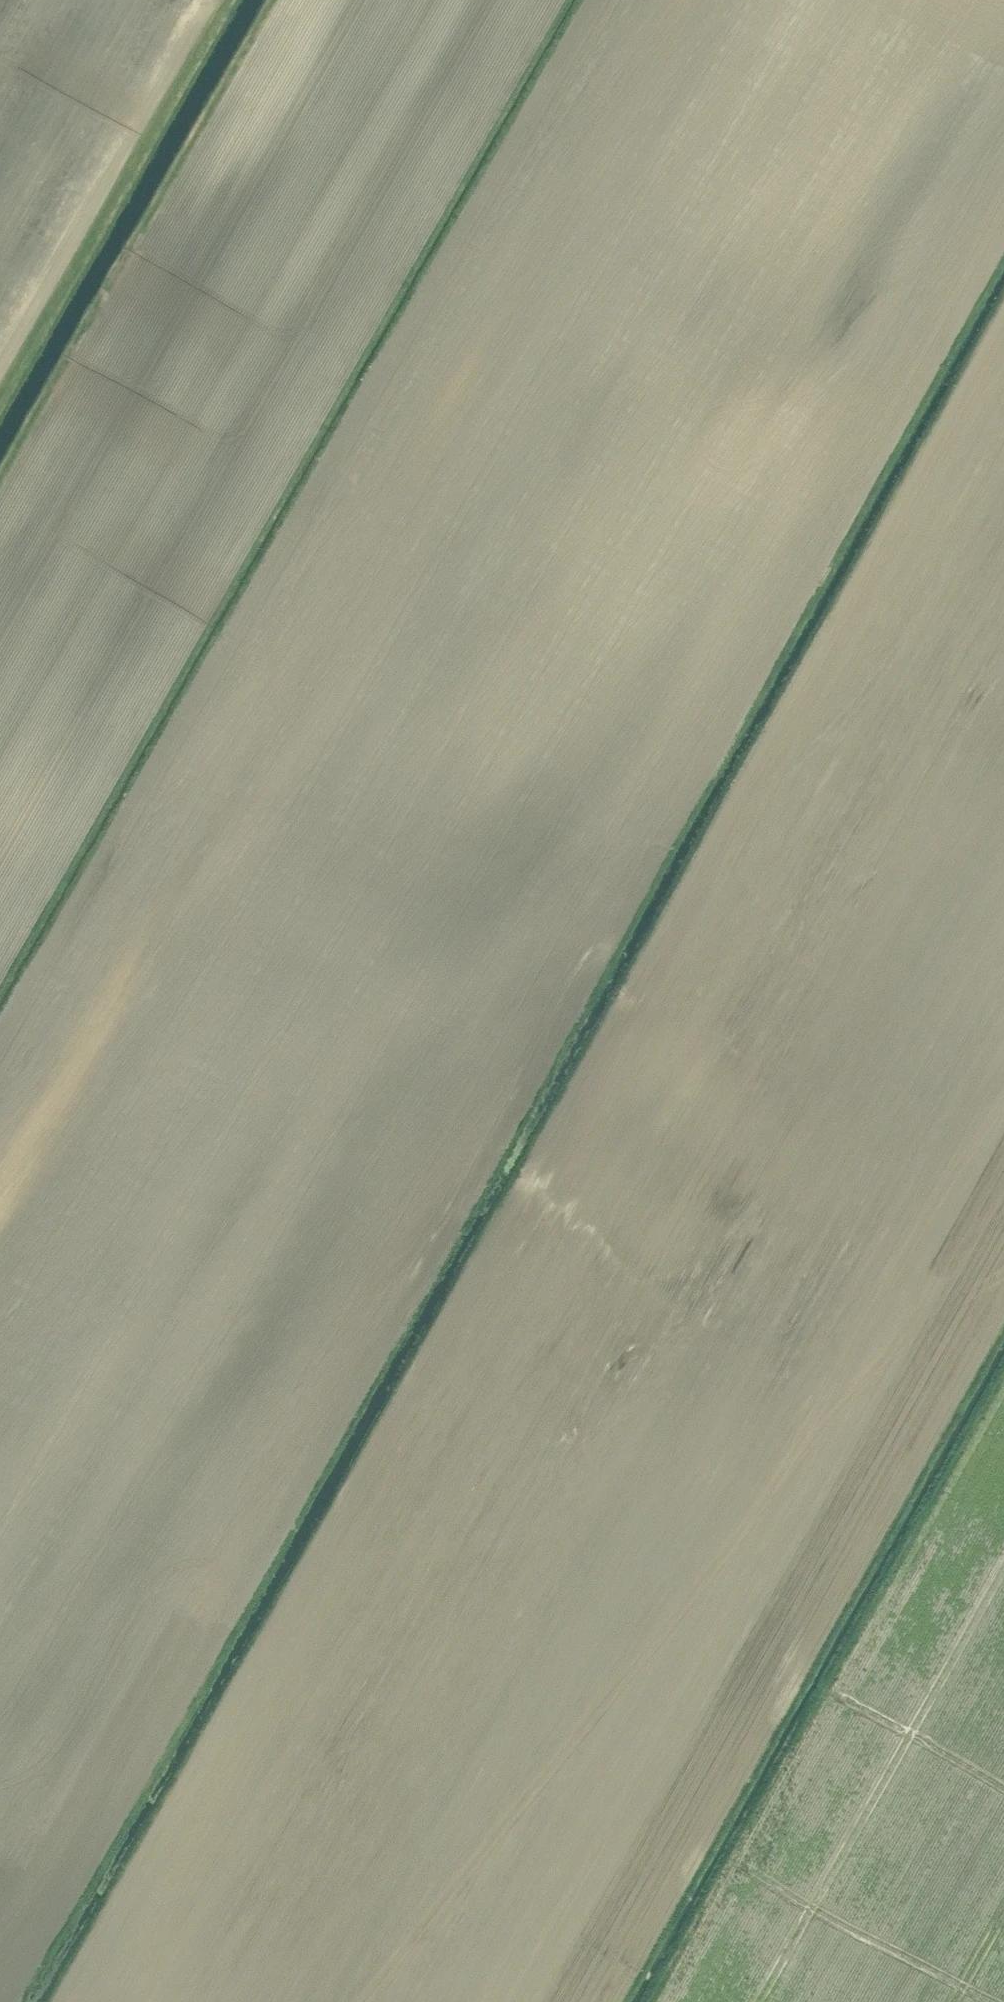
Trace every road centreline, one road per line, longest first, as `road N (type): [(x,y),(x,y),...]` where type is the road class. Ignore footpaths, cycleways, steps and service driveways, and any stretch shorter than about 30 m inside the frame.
road 1 (track): [(0,401),(230,0)]

